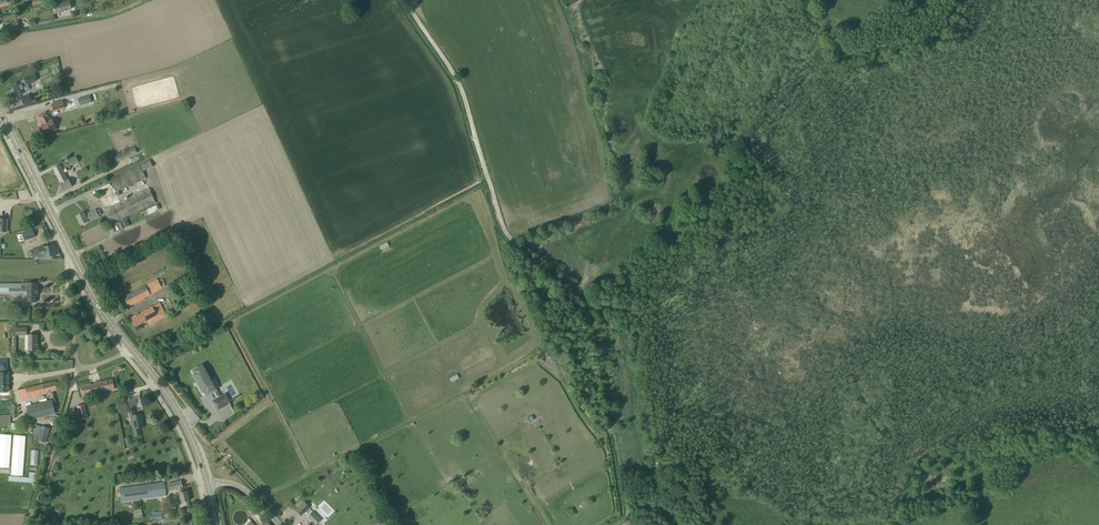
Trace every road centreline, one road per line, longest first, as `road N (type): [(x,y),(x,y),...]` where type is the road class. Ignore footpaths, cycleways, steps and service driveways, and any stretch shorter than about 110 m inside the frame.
road 1 (track): [(615,524),(627,514),(624,485),(588,295),(508,236),(458,82),(407,0)]
road 2 (primary): [(76,261),(0,110)]
road 3 (primary): [(209,484),(176,405),(131,348)]
road 4 (track): [(0,509),(30,503),(70,389)]

